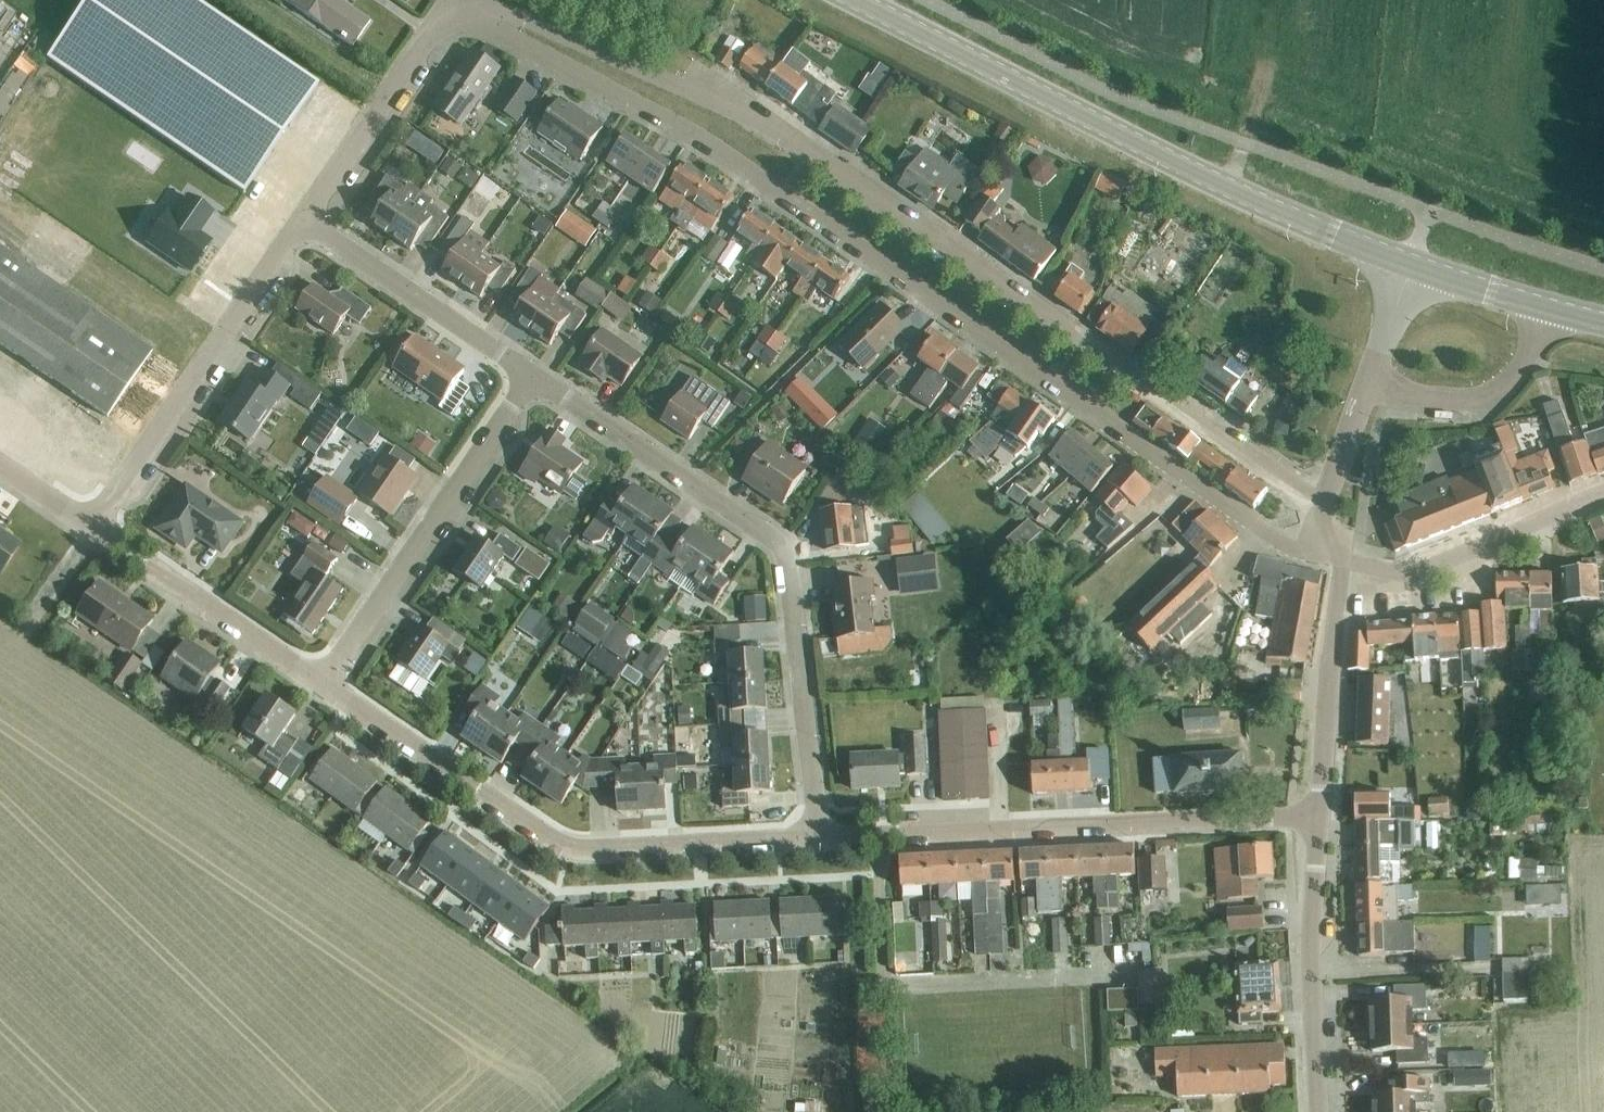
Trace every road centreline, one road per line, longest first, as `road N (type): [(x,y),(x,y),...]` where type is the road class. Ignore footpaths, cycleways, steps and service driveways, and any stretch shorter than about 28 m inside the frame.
road 1 (residential): [(1321,540),(1298,545),(1264,533),(702,143),(497,27)]
road 2 (residential): [(1329,501),(1240,461),(1047,335),(794,142),(721,97),(511,16),(497,27)]
road 3 (secondary): [(1408,266),(1193,173),(856,0)]
road 4 (residential): [(818,840),(786,561),(771,538),(533,377)]
road 5 (residential): [(818,840),(566,853),(326,684)]
road 6 (residential): [(1316,816),(818,840)]
road 7 (residential): [(93,534),(304,225)]
road 8 (residential): [(326,684),(533,377)]
road 9 (residential): [(304,225),(432,30),(461,17),(497,27)]
road 10 (tertiary): [(1323,1111),(1316,816)]
road 11 (residential): [(1339,560),(1420,572),(1603,497)]
road 12 (residential): [(326,684),(93,534)]
road 13 (residential): [(533,377),(304,225)]
road 14 (tertiary): [(1316,816),(1339,560)]
road 15 (tertiary): [(1329,501),(1408,266)]
road 16 (secondary): [(1545,311),(1408,266)]

